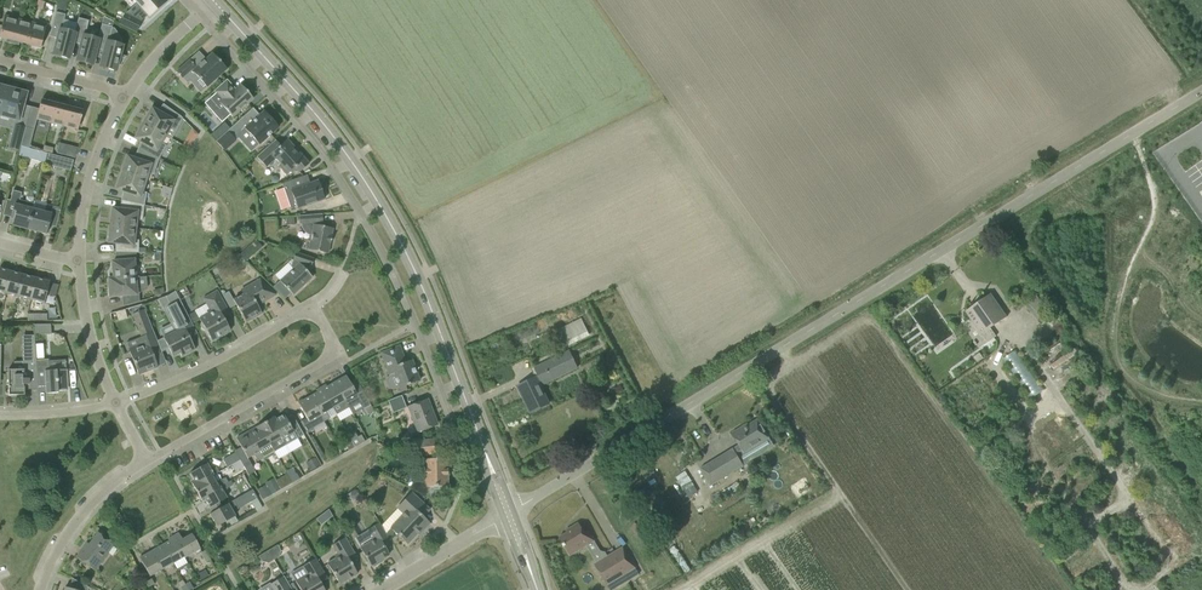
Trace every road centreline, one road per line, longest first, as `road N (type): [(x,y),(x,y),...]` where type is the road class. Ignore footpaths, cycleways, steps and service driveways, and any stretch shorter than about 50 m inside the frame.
road 1 (unclassified): [(508,516),(1201,91)]
road 2 (tertiary): [(508,516),(419,282),(381,210),(345,154),(212,4)]
road 3 (residential): [(147,463),(338,360),(309,310)]
road 4 (track): [(1126,495),(1176,563),(1142,588),(1128,583),(1093,533),(1098,518),(1119,503)]
road 5 (residential): [(113,404),(209,367),(309,310)]
road 6 (residential): [(77,262),(82,201),(122,98)]
road 7 (residential): [(40,589),(71,527),(101,493),(147,463)]
road 8 (residential): [(113,404),(77,262)]
road 9 (unclassified): [(382,589),(508,516)]
road 10 (residential): [(122,98),(212,4)]
road 11 (residential): [(122,98),(0,61)]

